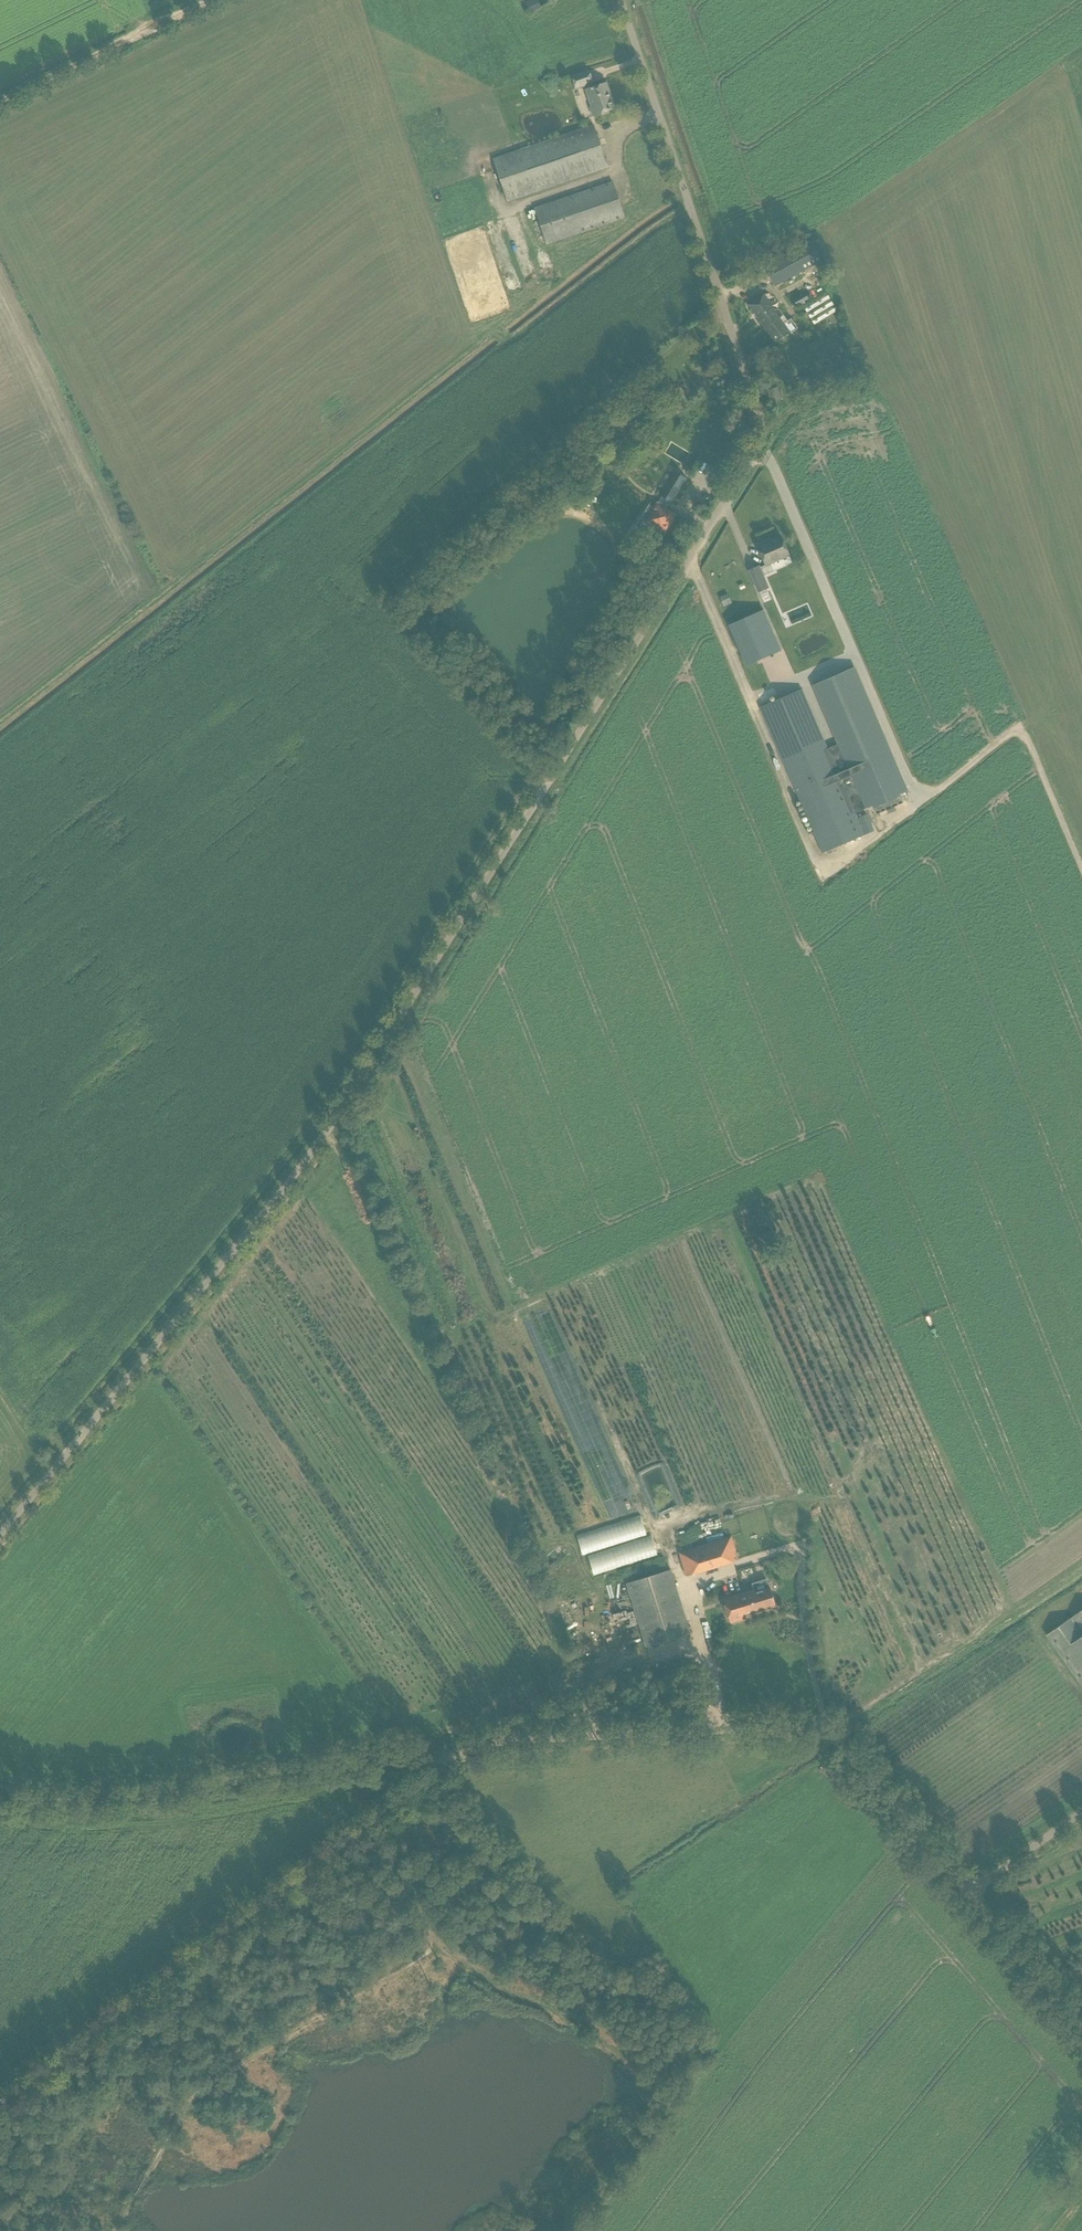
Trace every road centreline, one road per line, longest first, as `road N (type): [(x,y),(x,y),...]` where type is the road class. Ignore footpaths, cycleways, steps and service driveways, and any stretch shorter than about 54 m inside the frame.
road 1 (unclassified): [(0,1532),(332,1124),(760,453),(762,394),(721,303),(618,0)]
road 2 (unclassified): [(0,2107),(494,1743),(803,1725),(824,1731),(969,1893)]
road 3 (track): [(0,104),(213,0)]
road 4 (unclassified): [(1081,2033),(969,1893)]
road 5 (unclassified): [(969,1893),(1081,1812)]

